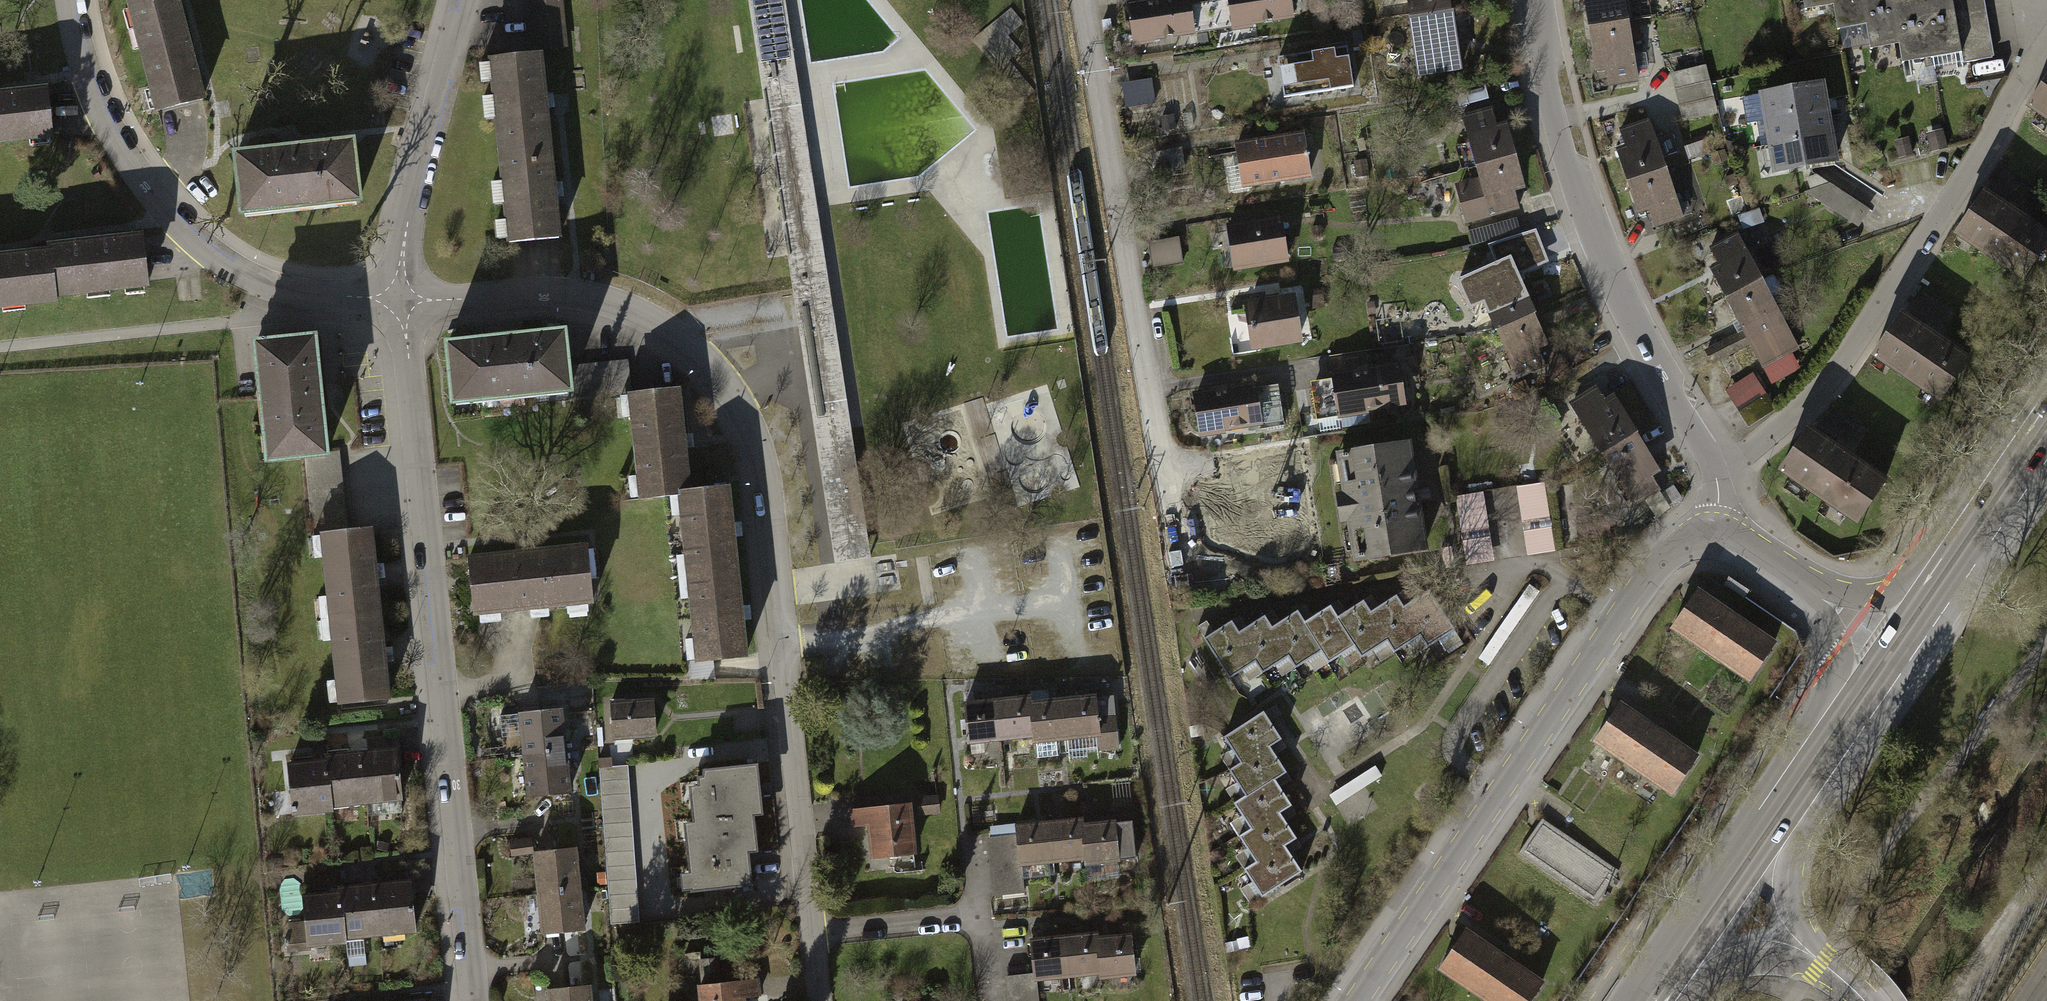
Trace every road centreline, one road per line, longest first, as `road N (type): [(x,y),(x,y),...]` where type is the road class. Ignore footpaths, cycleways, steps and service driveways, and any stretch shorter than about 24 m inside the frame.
road 1 (residential): [(403,299),(542,291),(619,303),(678,335),(735,398),(769,495),(820,1000)]
road 2 (residential): [(475,1000),(403,299)]
road 3 (residential): [(1358,1000),(1647,579),(1684,544),(1718,534)]
road 4 (residential): [(1715,474),(1835,370),(2046,43)]
road 5 (residential): [(1537,0),(1560,118),(1592,223),(1715,474)]
road 6 (residential): [(71,0),(87,72),(117,139),(156,196),(209,250),(282,289),(403,299)]
road 7 (residential): [(1082,0),(1166,474)]
road 8 (primary): [(1801,819),(2046,459)]
road 9 (primary): [(1825,712),(1677,932),(1645,1000)]
road 10 (residential): [(403,299),(408,221),(465,0)]
road 11 (primary): [(2046,387),(1914,582)]
road 12 (primary): [(1674,988),(1801,819)]
road 13 (residential): [(1674,988),(1745,952),(1823,962)]
road 14 (primary): [(1914,582),(1825,712)]
road 15 (residential): [(1823,962),(1793,921),(1786,895),(1801,819)]
road 16 (residential): [(1809,589),(1831,635),(1825,712)]

